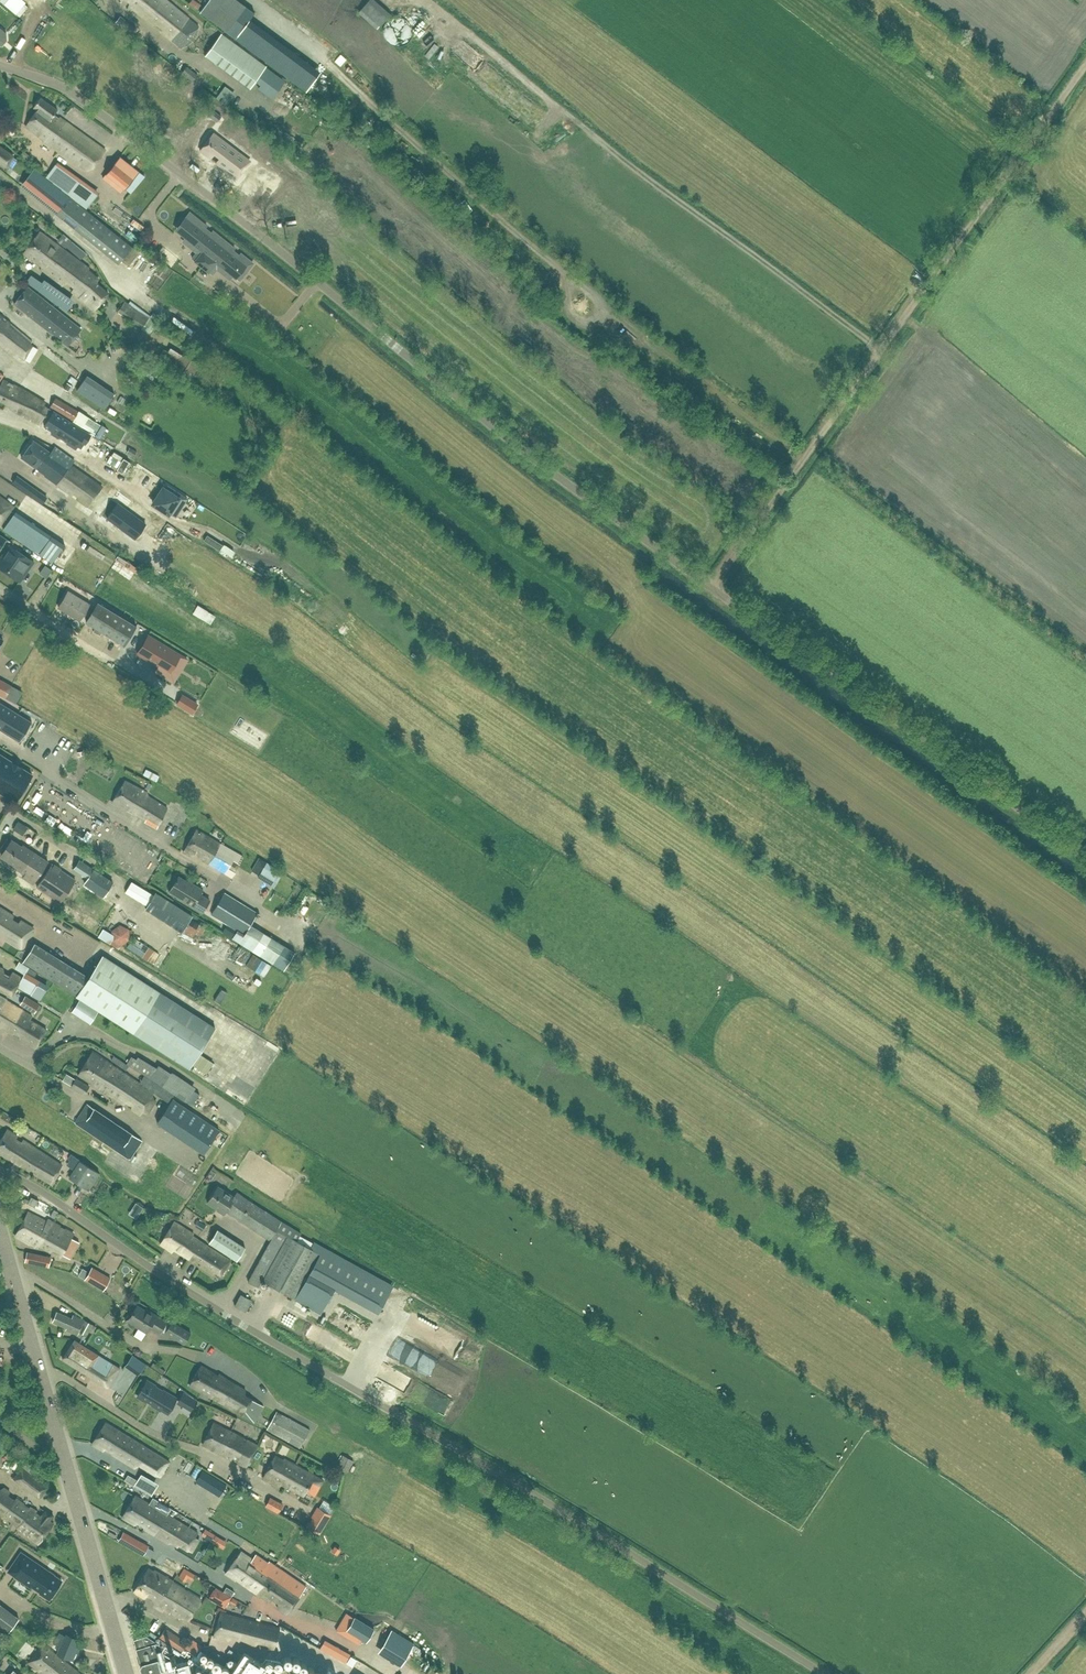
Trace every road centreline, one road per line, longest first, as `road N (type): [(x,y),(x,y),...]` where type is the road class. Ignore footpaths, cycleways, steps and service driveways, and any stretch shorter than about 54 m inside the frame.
road 1 (unclassified): [(1085,860),(578,493),(84,101),(0,65)]
road 2 (unclassified): [(821,1673),(655,1565),(184,1289),(23,1180),(0,1177)]
road 3 (track): [(1085,68),(713,593)]
road 4 (tertiary): [(126,1673),(0,1230)]

